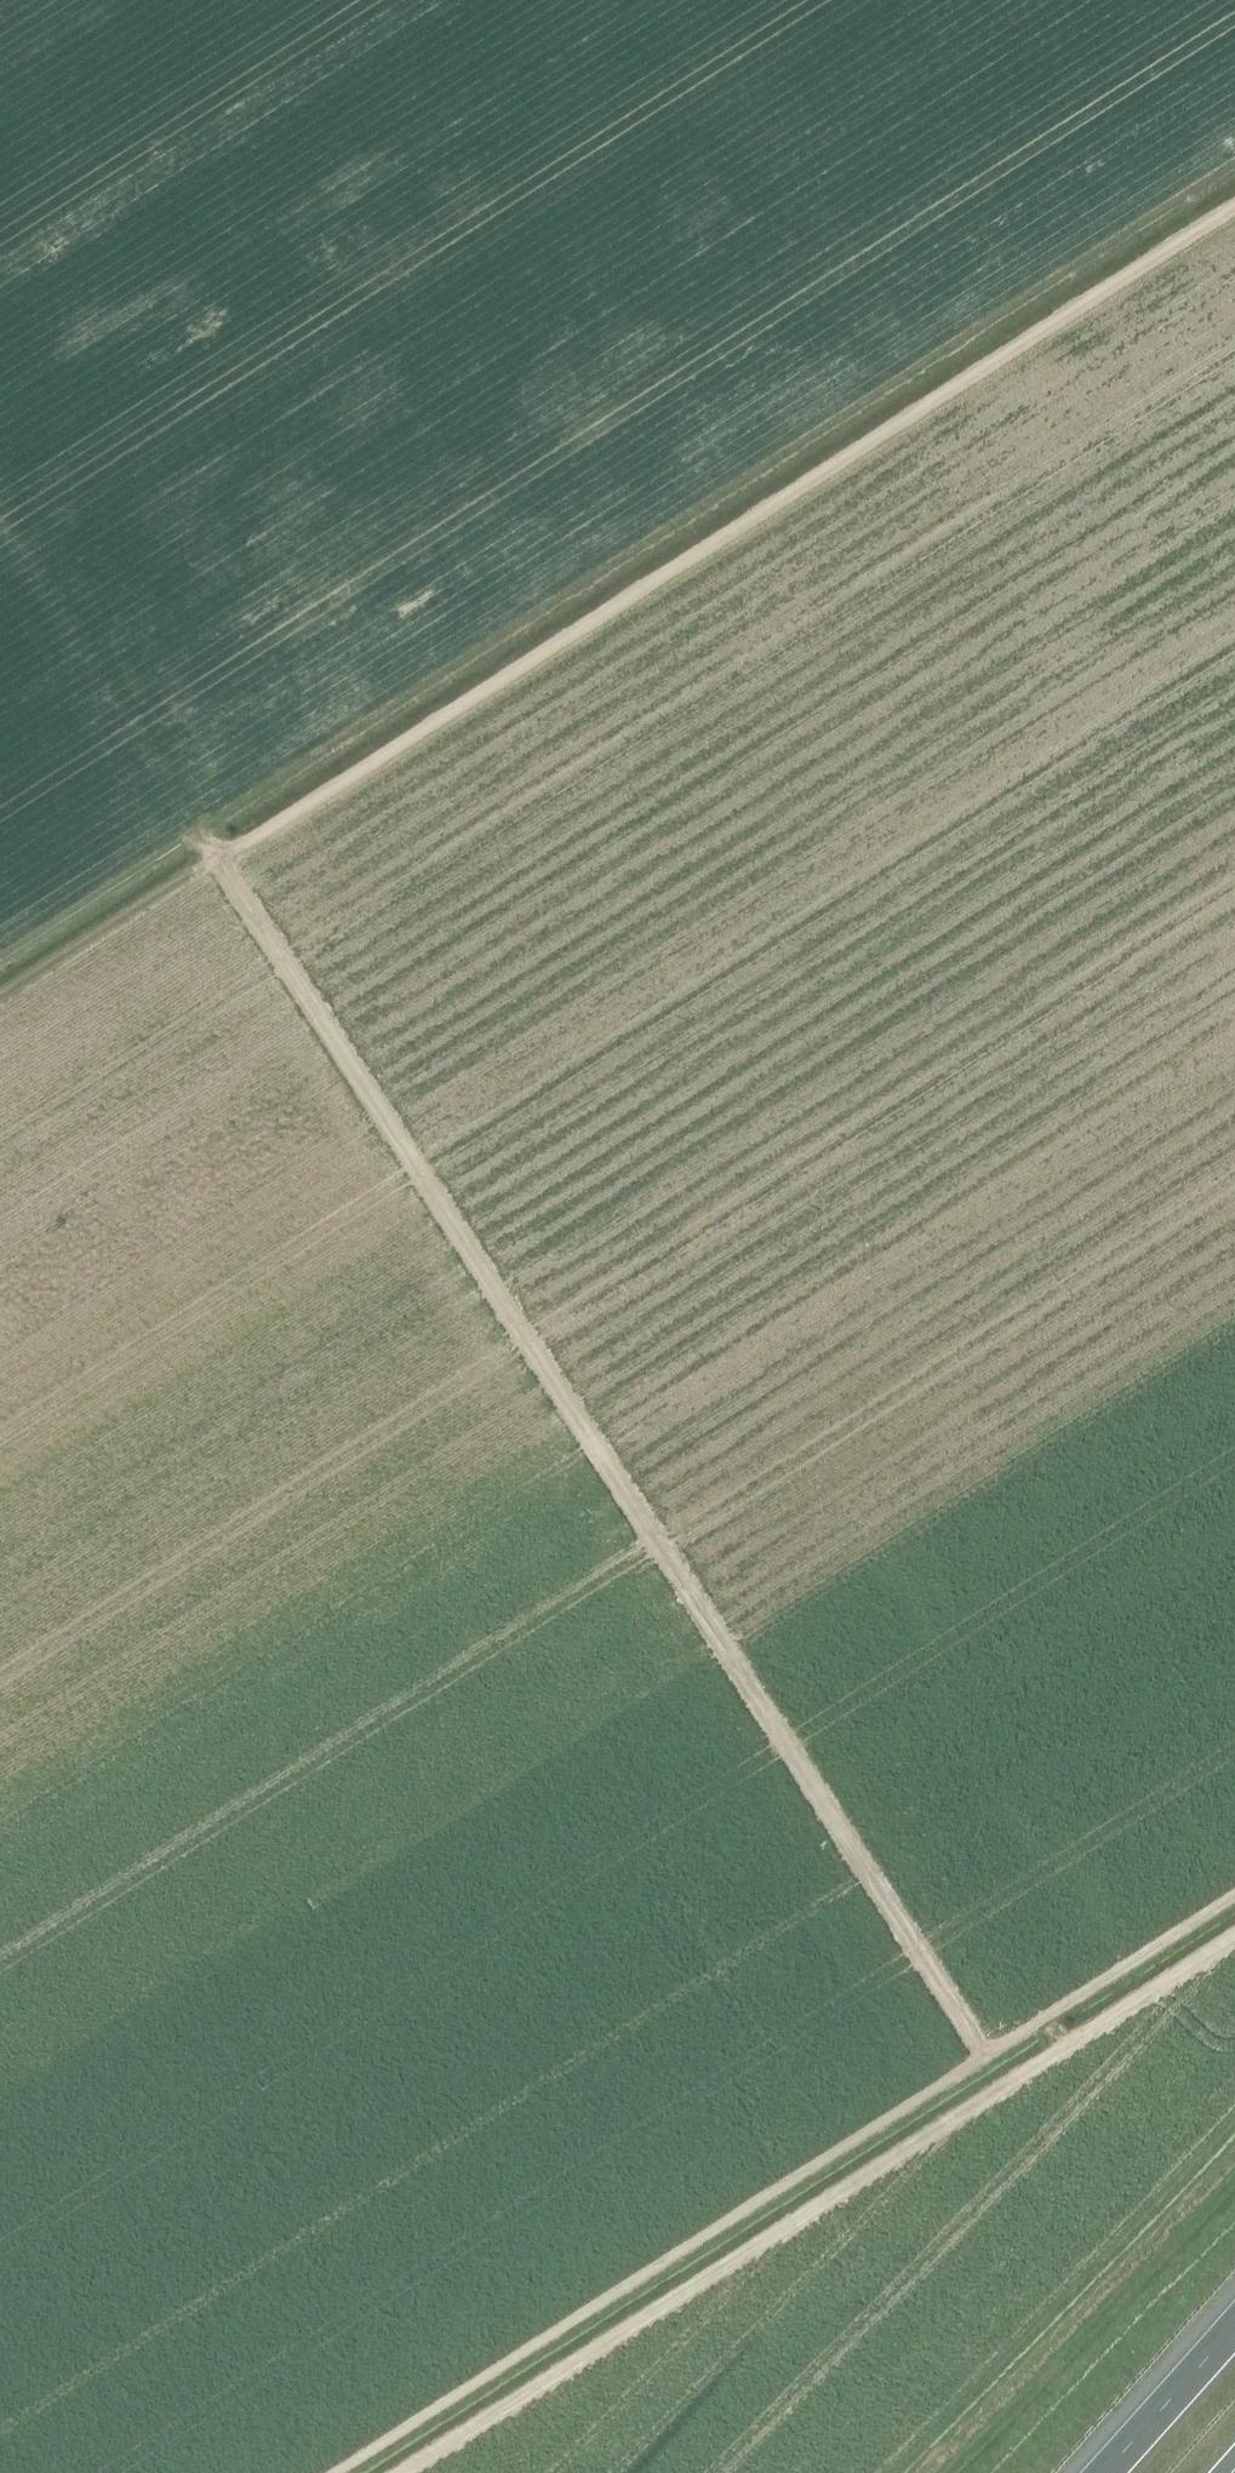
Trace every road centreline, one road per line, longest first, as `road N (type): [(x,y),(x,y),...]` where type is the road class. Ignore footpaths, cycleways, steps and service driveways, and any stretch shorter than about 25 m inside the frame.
road 1 (motorway): [(1234,2327),(1103,2472)]

